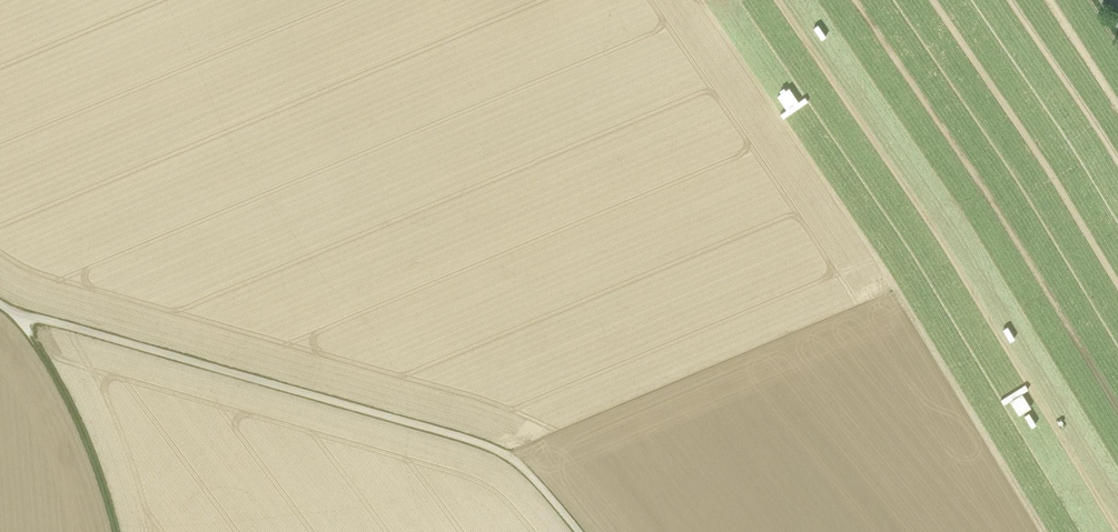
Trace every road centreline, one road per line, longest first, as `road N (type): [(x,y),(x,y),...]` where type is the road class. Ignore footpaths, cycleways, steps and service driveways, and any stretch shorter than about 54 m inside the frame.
road 1 (track): [(0,303),(458,436),(525,469),(579,531)]

